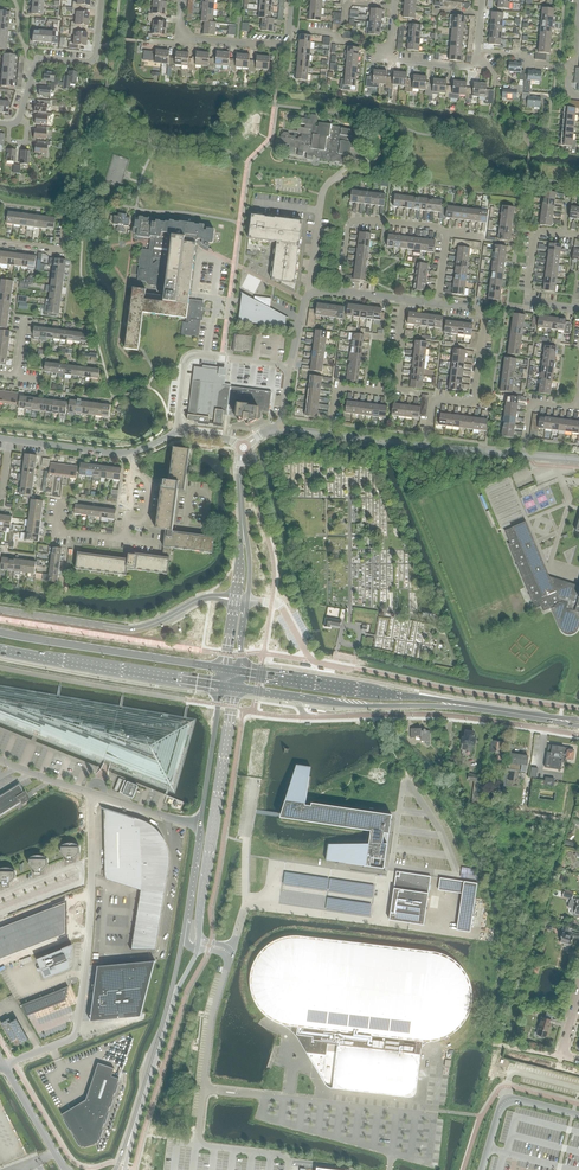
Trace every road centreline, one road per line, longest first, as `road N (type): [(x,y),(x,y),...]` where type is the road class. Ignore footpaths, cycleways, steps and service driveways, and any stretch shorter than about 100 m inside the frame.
road 1 (unclassified): [(3,1065),(76,1032),(90,923),(91,794)]
road 2 (primary): [(578,720),(267,675)]
road 3 (primary): [(291,698),(447,707),(578,726)]
road 4 (residential): [(305,717),(434,715),(578,735)]
road 5 (secondary): [(199,935),(234,690)]
road 6 (secondary): [(235,599),(203,598),(135,629),(0,610)]
road 7 (primary): [(205,665),(0,632)]
road 8 (primary): [(0,649),(197,684)]
road 9 (residential): [(0,124),(20,118),(38,58),(93,60),(102,0)]
road 10 (residential): [(292,0),(289,37),(279,45),(177,38),(181,0)]
road 11 (residential): [(60,503),(56,530),(124,539),(130,452)]
road 12 (residential): [(289,367),(189,357),(176,433)]
road 13 (residential): [(339,292),(352,221),(447,232)]
road 14 (residential): [(389,60),(476,68),(482,0)]
road 15 (residential): [(310,294),(322,195),(357,156)]
road 16 (residential): [(578,308),(526,301),(536,234),(563,233)]
road 17 (unclassified): [(578,1115),(507,1101),(482,1169)]
road 18 (unclassified): [(351,668),(314,661),(280,606),(248,600)]
road 19 (unclassified): [(228,962),(204,1089)]
road 20 (secondary): [(134,1123),(172,1000)]
road 21 (residential): [(130,452),(9,439)]
road 22 (unclassified): [(66,1169),(3,1065)]

